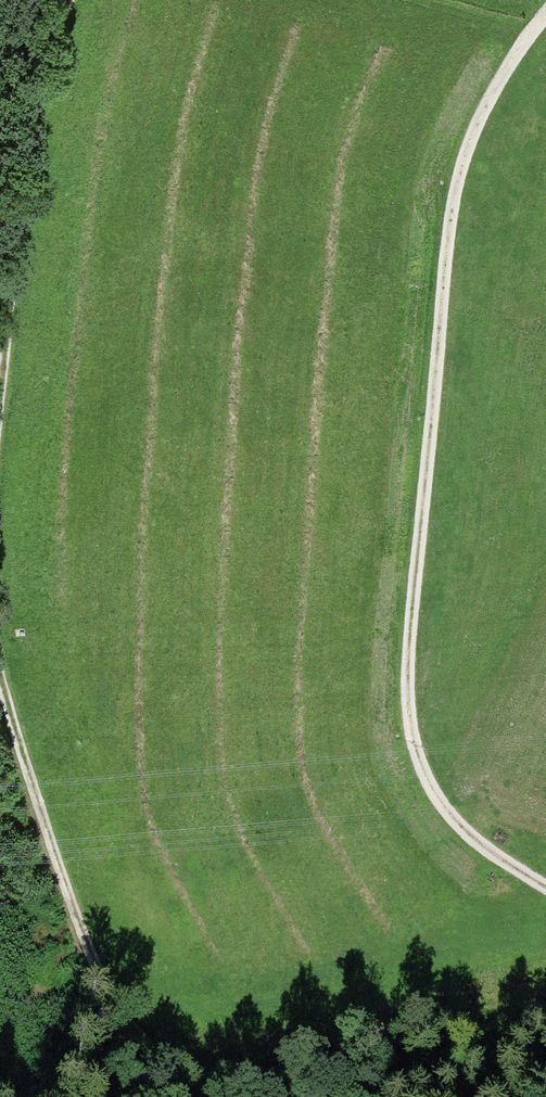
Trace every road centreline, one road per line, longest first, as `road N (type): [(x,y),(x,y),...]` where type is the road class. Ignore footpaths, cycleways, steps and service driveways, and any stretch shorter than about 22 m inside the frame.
road 1 (track): [(545,11),(506,61),(451,184),(404,714),(415,769),(448,817),(545,891)]
road 2 (track): [(0,651),(26,789),(140,1013),(227,1096)]
road 3 (track): [(64,0),(41,35),(0,437)]

